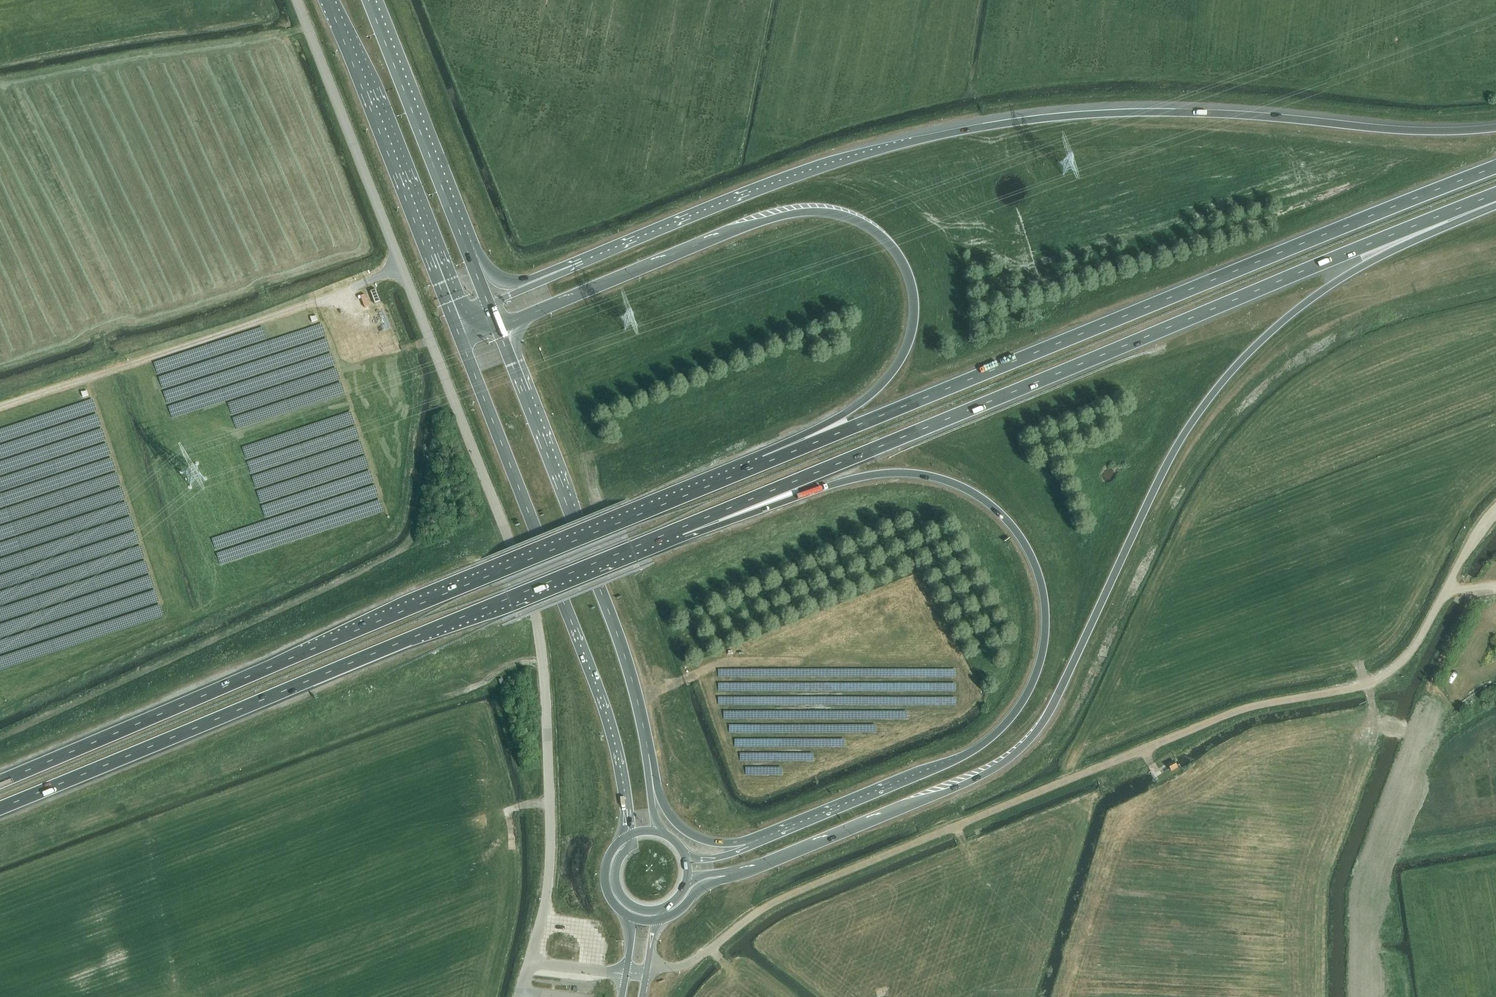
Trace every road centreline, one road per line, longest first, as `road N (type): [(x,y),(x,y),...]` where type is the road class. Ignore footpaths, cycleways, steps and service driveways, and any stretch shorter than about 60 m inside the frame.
road 1 (trunk): [(726,876),(947,792),(1019,752),(1048,716),(1172,455),(1239,362),(1329,287),(1495,199)]
road 2 (unclassified): [(531,963),(549,858),(535,616),(296,0)]
road 3 (trunk): [(1495,128),(1124,112),(1005,124),(831,163),(587,259)]
road 4 (trunk): [(635,547),(1495,194)]
road 5 (unclassified): [(1445,590),(1414,649),(1367,684),(1218,719),(793,894),(692,961),(647,973)]
road 6 (trunk): [(635,547),(686,537),(839,483),(900,473),(979,496),(1033,557),(1045,601),(1044,648),(1027,696),(993,736),(777,832)]
road 7 (trunk): [(1495,167),(728,479)]
road 8 (trunk): [(728,479),(0,781)]
road 9 (trunk): [(497,328),(782,216),(836,214),(875,231),(900,258),(913,292),(913,328),(897,366),(848,411),(728,479)]
road 10 (trunk): [(0,808),(635,547)]
road 11 (primary): [(458,332),(606,714),(629,835)]
road 12 (primary): [(648,754),(616,631),(497,328)]
road 13 (primary): [(327,0),(458,332)]
road 14 (primary): [(467,249),(368,0)]
road 15 (trunk): [(777,832),(729,843),(693,836),(666,813),(648,754)]
road 16 (trunk): [(587,259),(508,283),(467,249)]

